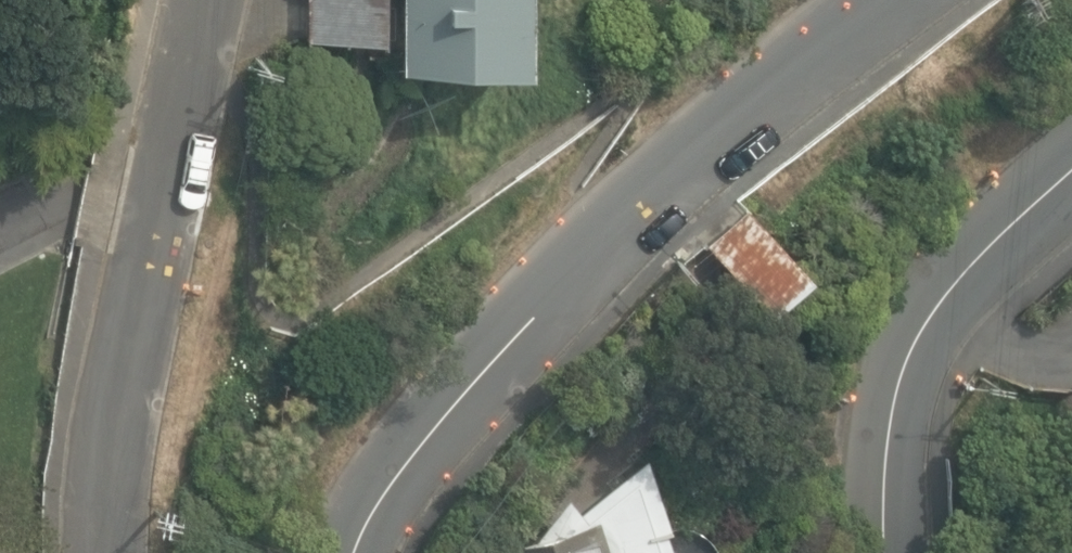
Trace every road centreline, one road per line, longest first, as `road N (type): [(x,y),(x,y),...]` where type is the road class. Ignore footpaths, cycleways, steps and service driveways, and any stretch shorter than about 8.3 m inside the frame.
road 1 (residential): [(351,552),(416,444),(519,324),(898,0)]
road 2 (residential): [(111,552),(104,490),(185,0)]
road 3 (residential): [(1071,170),(965,272),(924,327),(889,432),(885,552)]

